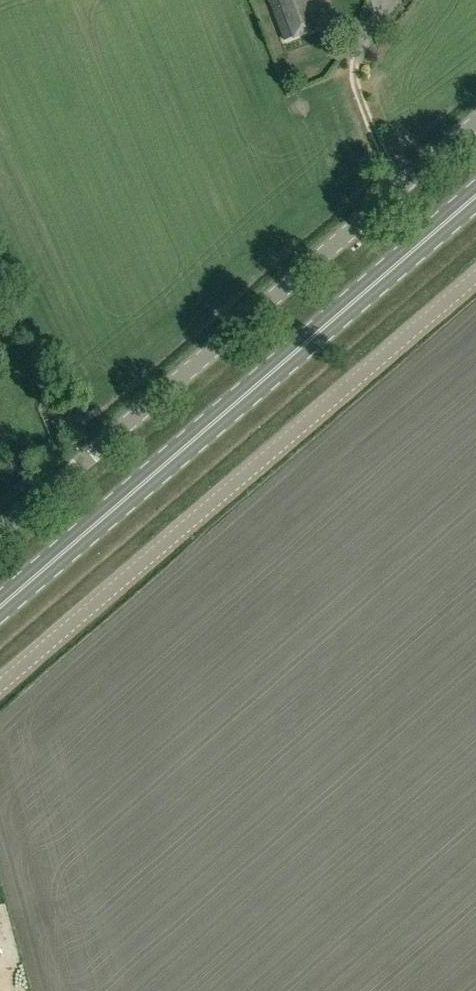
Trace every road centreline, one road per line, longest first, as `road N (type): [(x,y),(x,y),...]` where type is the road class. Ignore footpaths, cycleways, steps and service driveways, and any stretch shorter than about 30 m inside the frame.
road 1 (unclassified): [(0,534),(475,122)]
road 2 (unclassified): [(0,687),(475,276)]
road 3 (primary): [(0,606),(475,196)]

